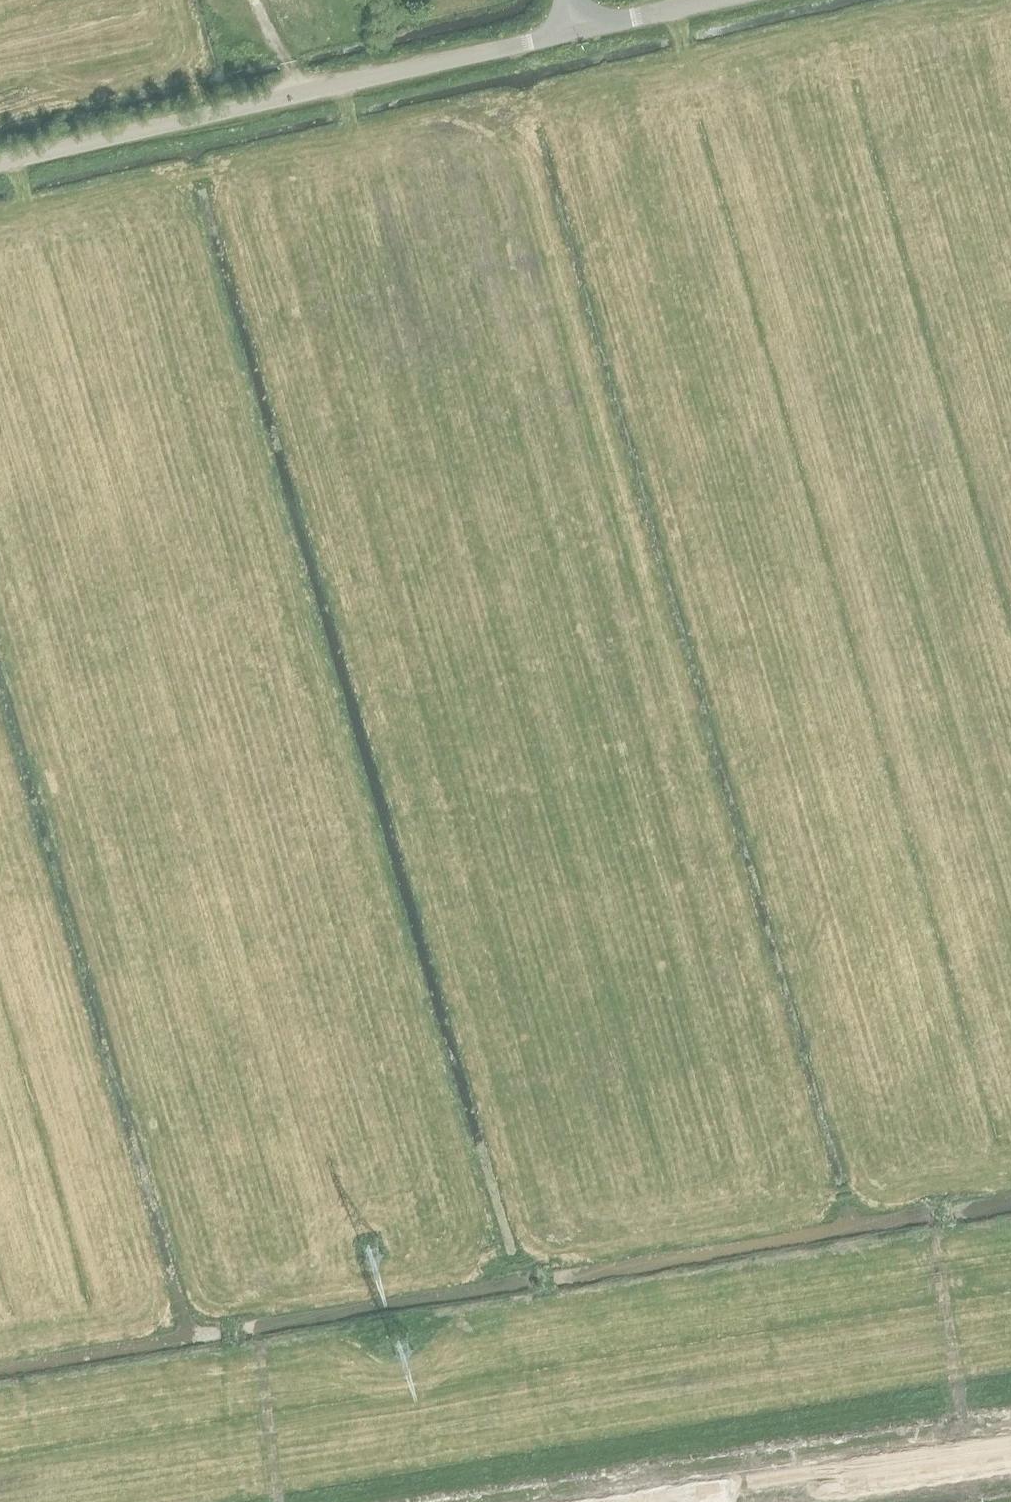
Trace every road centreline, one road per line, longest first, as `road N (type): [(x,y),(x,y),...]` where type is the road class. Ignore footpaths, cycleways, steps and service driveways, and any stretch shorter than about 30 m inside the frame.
road 1 (unclassified): [(0,162),(579,30)]
road 2 (track): [(987,1447),(935,1178),(821,1199)]
road 3 (track): [(639,1501),(1010,1443)]
road 4 (track): [(159,1306),(227,1295),(265,1501)]
road 5 (tertiary): [(579,30),(709,0)]

